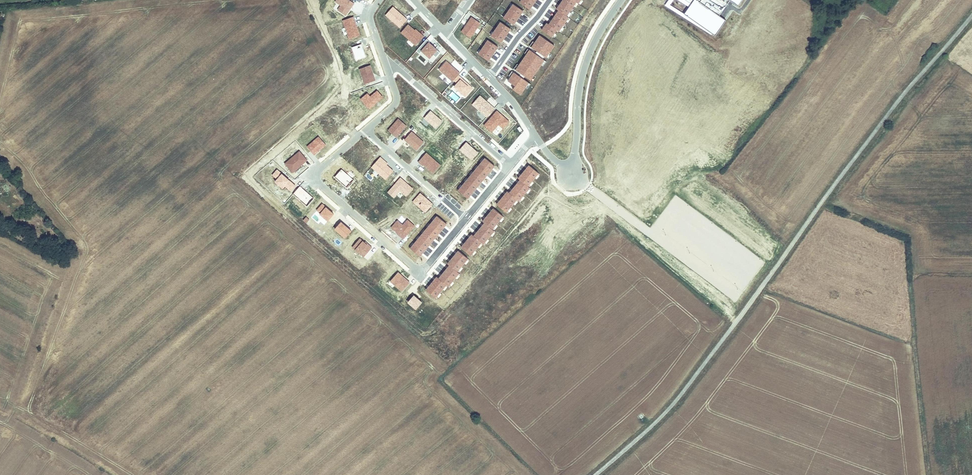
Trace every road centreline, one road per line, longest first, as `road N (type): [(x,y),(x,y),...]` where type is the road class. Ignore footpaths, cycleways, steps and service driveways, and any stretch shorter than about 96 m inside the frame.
road 1 (unclassified): [(971,15),(896,103),(680,395),(594,474)]
road 2 (residential): [(365,129),(312,176),(419,273),(466,218)]
road 3 (residential): [(621,0),(583,72),(572,175),(535,136)]
road 4 (residential): [(511,165),(384,60)]
road 5 (residential): [(365,129),(466,218)]

